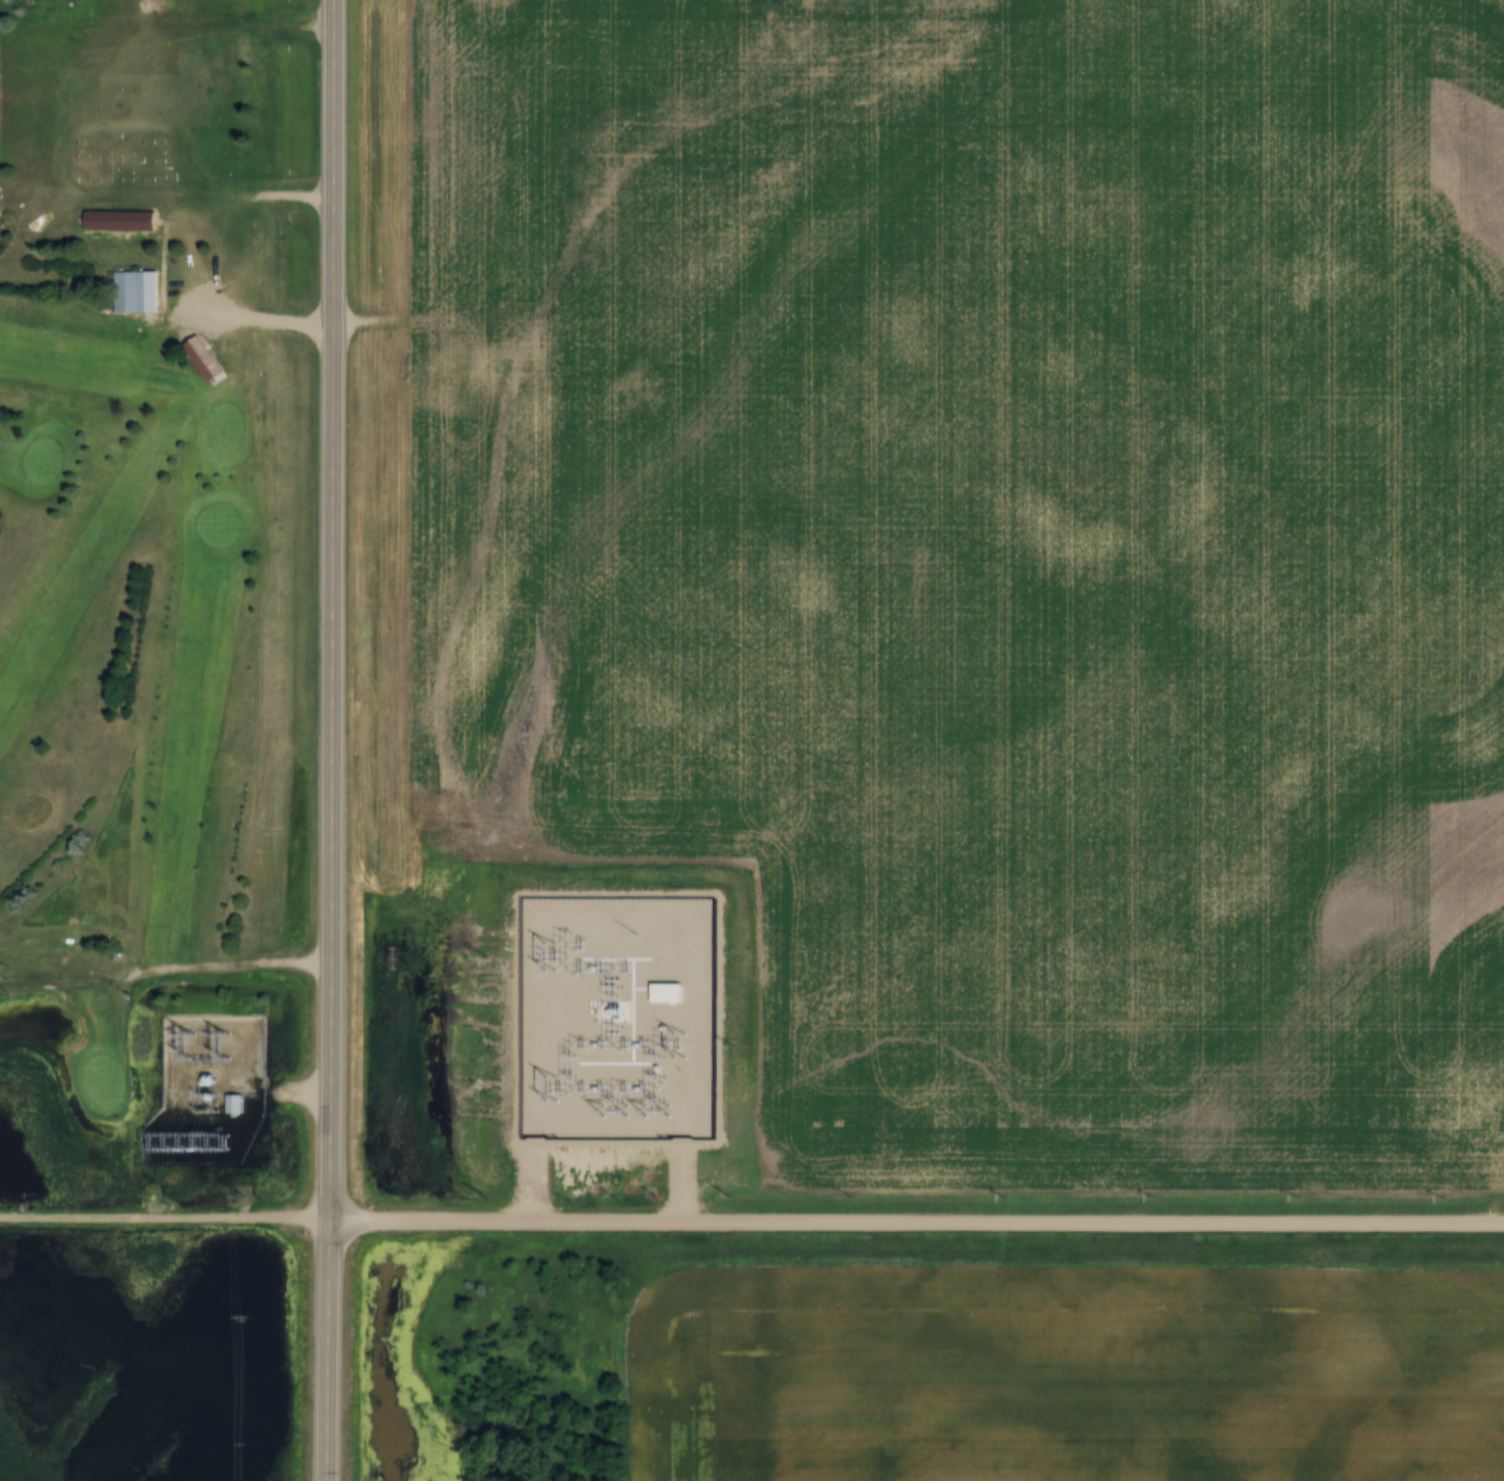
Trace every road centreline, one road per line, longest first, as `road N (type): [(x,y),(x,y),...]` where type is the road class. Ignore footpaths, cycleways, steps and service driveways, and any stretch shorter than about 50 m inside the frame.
road 1 (residential): [(1503,1227),(0,1226)]
road 2 (secondary): [(333,1480),(340,0)]

